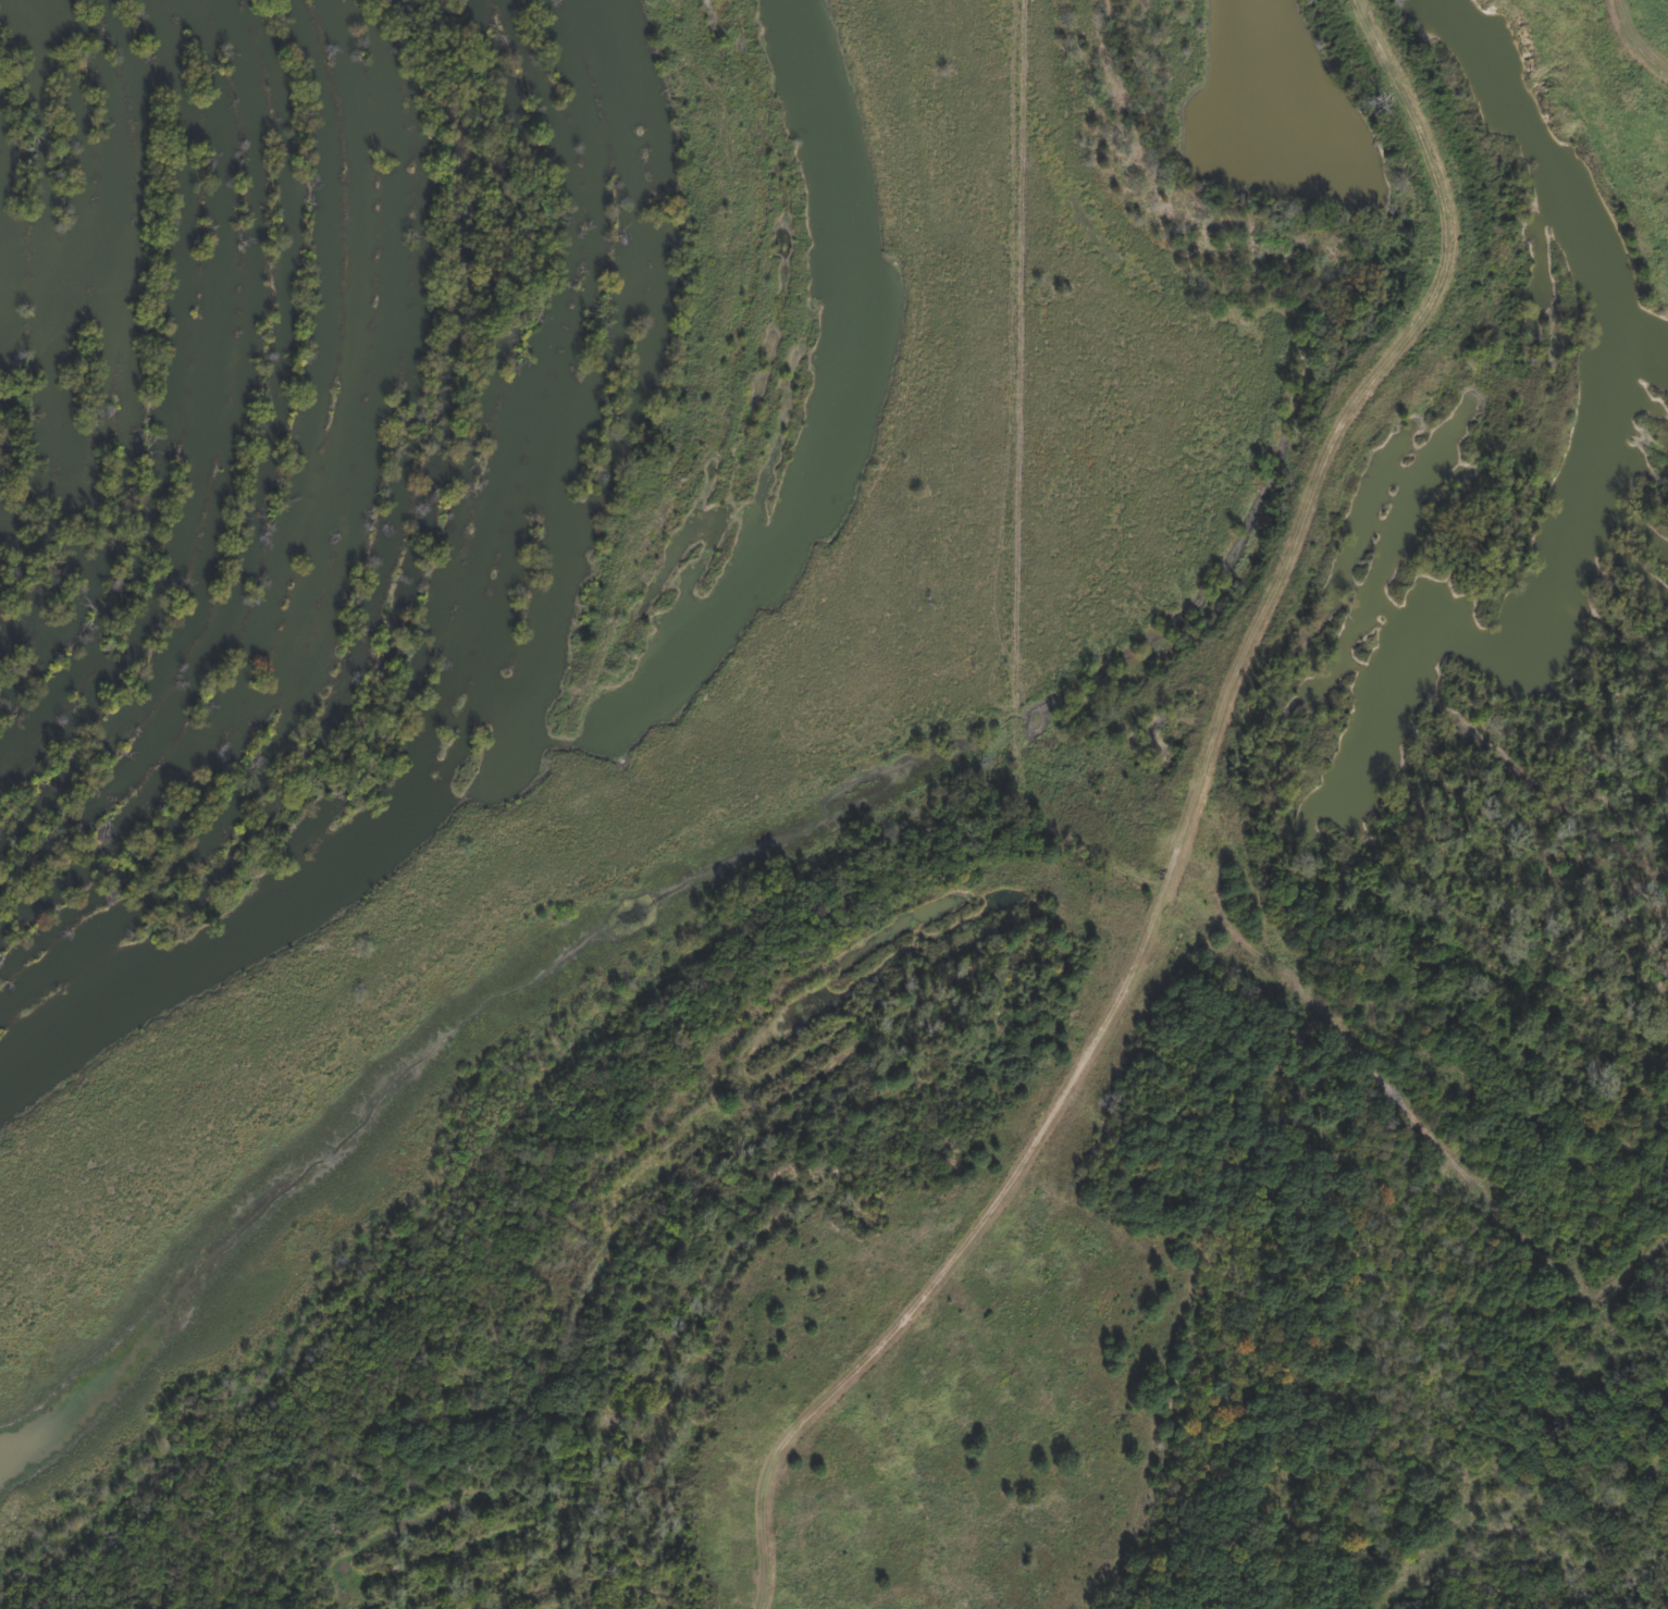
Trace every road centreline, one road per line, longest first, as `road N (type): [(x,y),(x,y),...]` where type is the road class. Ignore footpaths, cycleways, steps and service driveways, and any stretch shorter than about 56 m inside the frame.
road 1 (residential): [(0,1176),(53,1128),(368,928),(436,869),(492,809),(610,610),(668,453),(725,245),(721,157),(680,0)]

